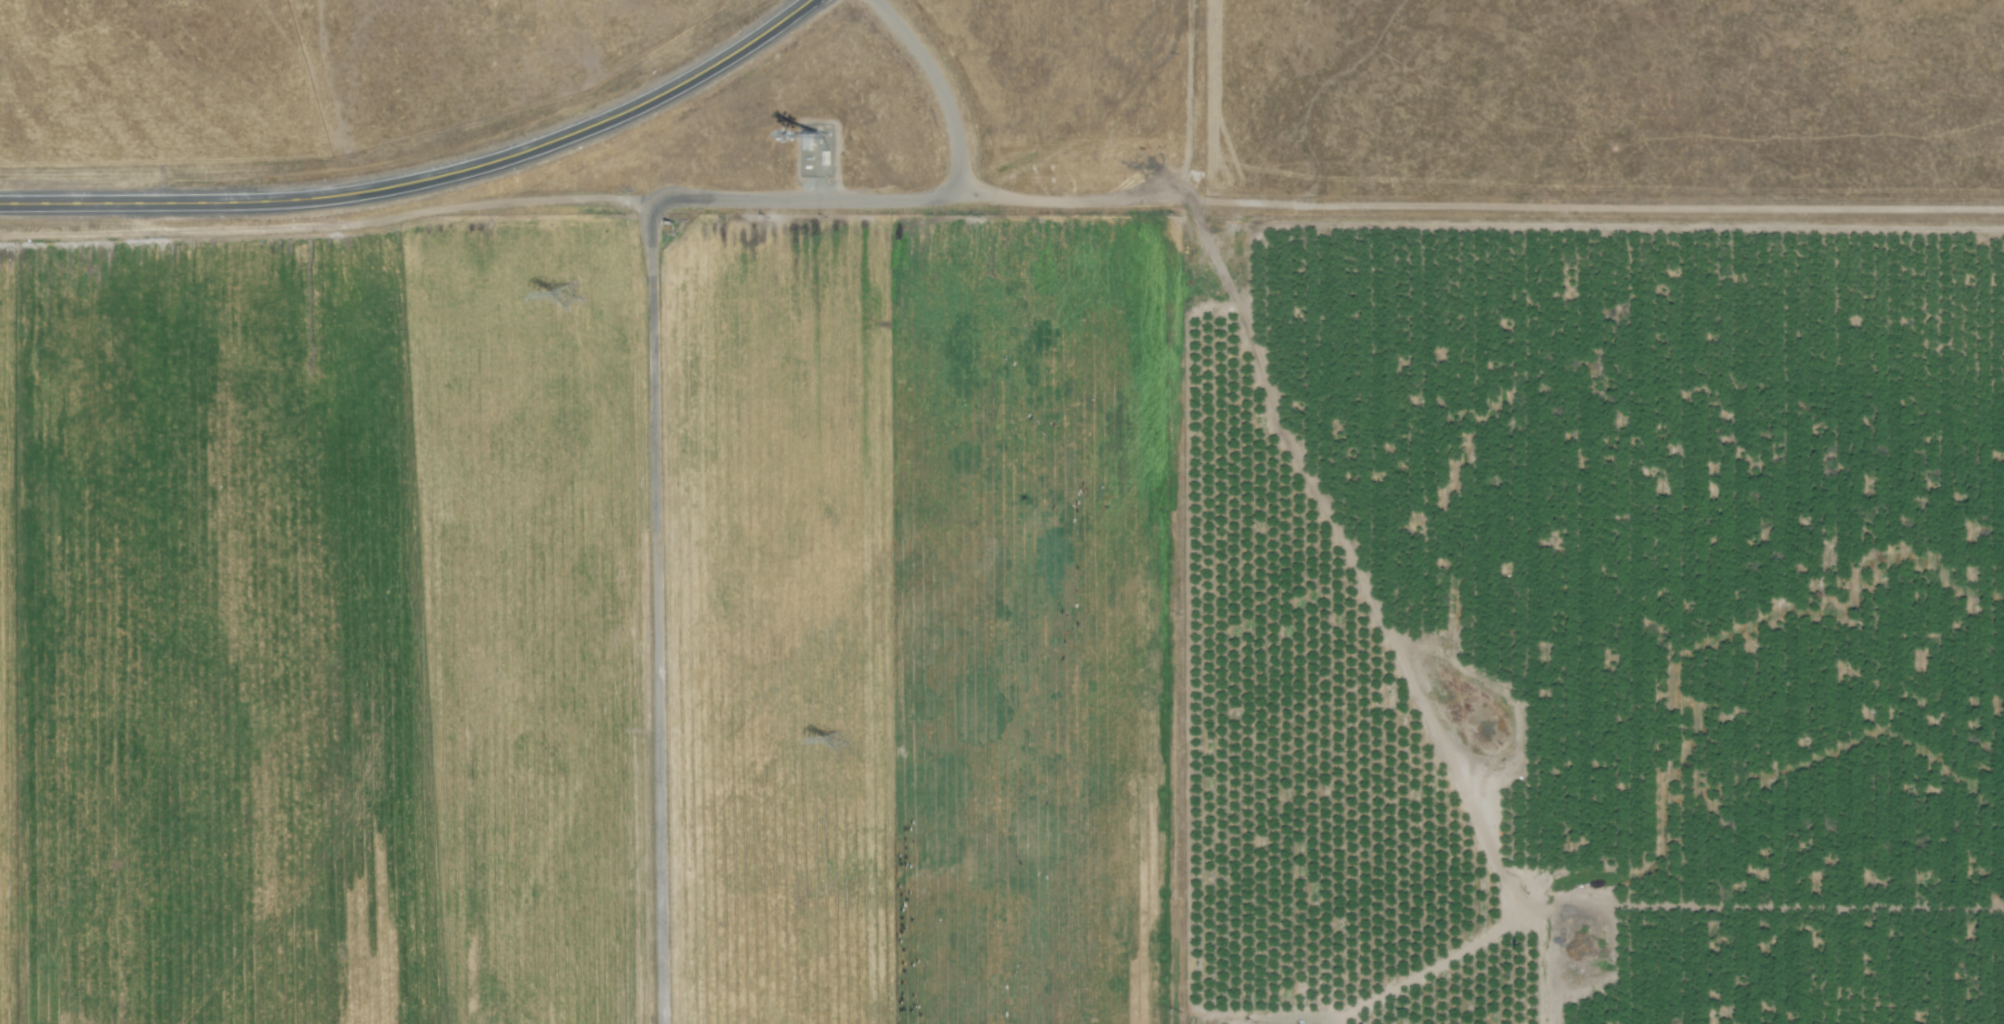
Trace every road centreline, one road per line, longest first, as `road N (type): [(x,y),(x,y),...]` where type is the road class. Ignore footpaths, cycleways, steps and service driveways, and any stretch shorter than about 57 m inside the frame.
road 1 (residential): [(888,0),(961,101),(966,172),(953,200),(676,199),(660,213),(672,1023)]
road 2 (primary): [(0,205),(309,196),(465,170),(644,106),(814,0)]

